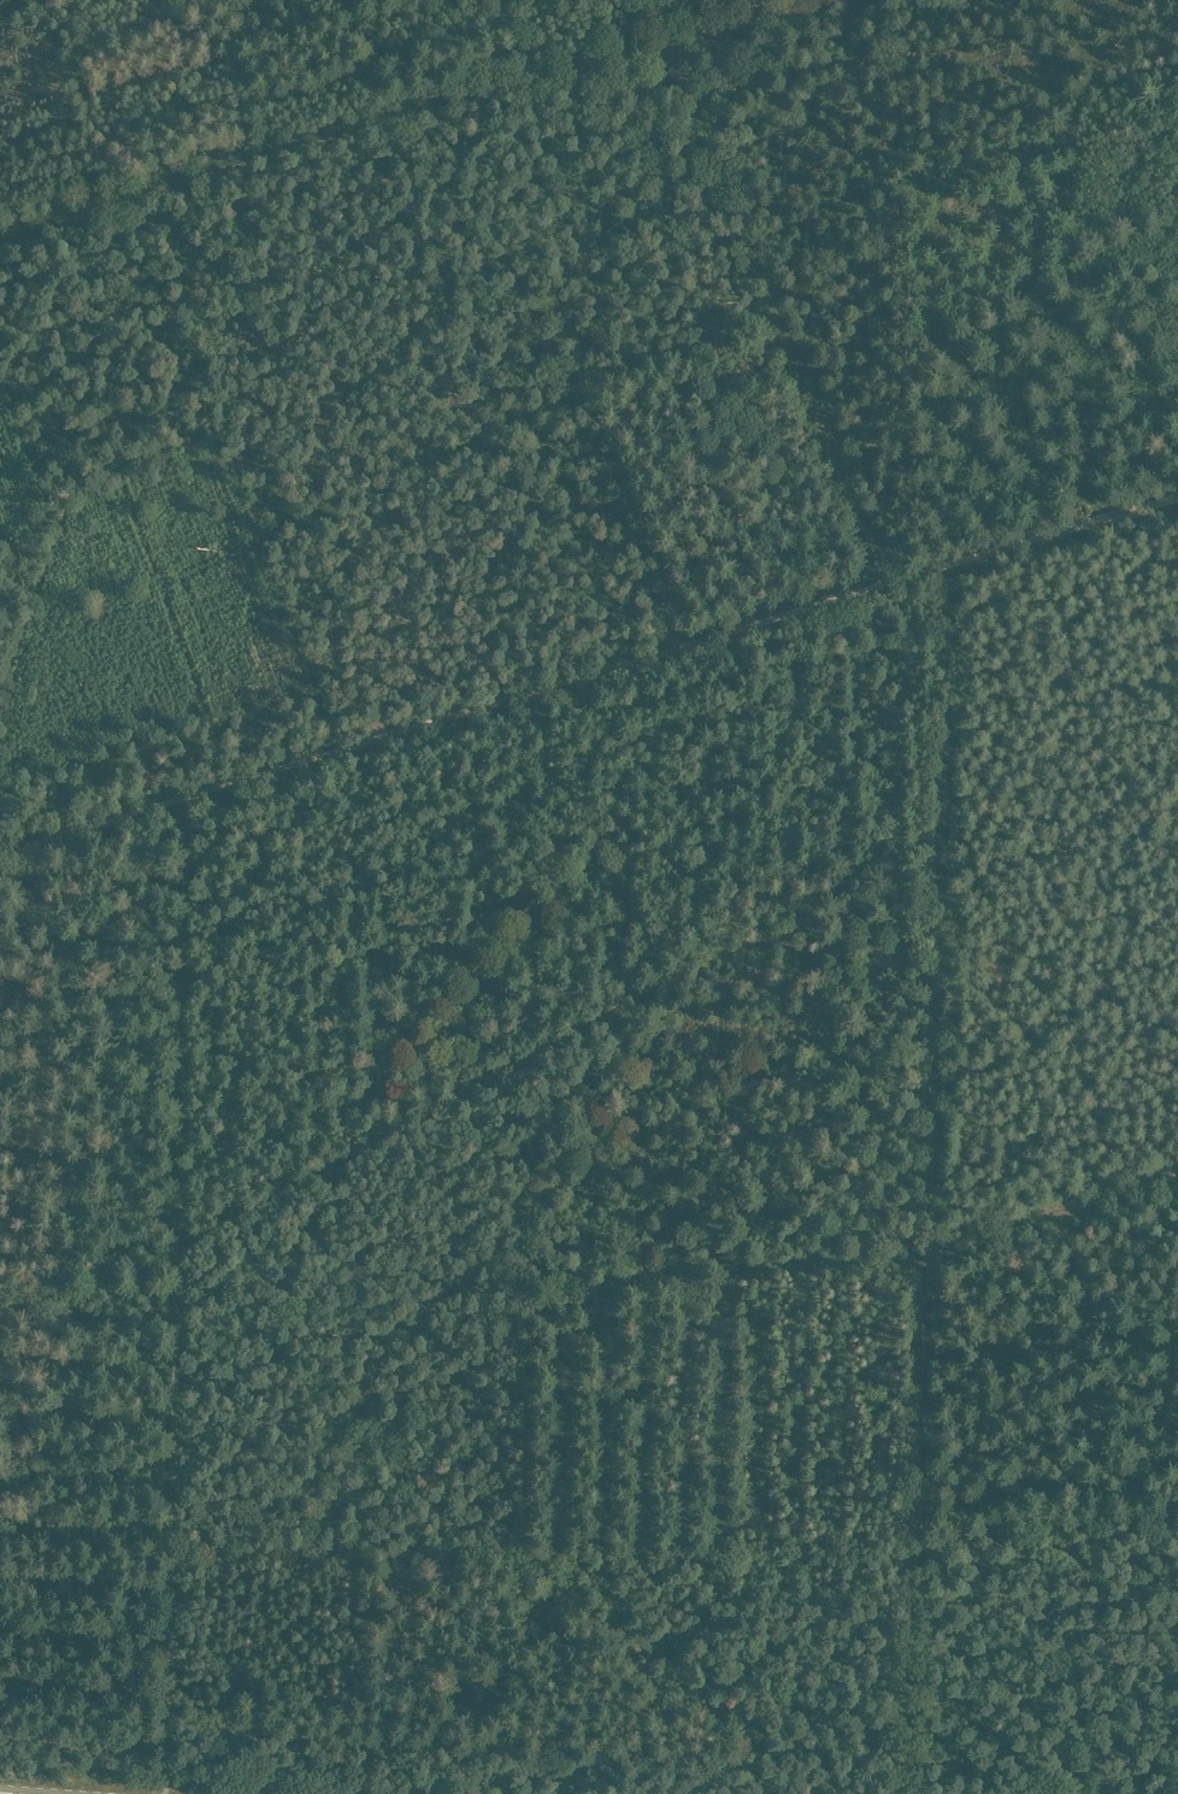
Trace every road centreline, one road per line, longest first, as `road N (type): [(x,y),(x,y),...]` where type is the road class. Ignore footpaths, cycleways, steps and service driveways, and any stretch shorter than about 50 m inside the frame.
road 1 (track): [(1177,498),(0,859)]
road 2 (track): [(176,1244),(714,957),(935,896)]
road 3 (track): [(767,311),(250,537),(335,759)]
road 4 (track): [(170,1292),(919,1245)]
road 5 (track): [(669,56),(885,589)]
road 6 (track): [(170,1784),(164,1559),(170,1292)]
road 7 (track): [(176,1244),(188,803)]
road 8 (track): [(399,127),(0,233)]
road 9 (track): [(946,570),(935,896)]
road 10 (track): [(914,1527),(919,1245)]
road 11 (track): [(669,56),(399,127)]
road 12 (track): [(919,1245),(1177,1160)]
road 13 (track): [(902,1793),(914,1527)]
road 14 (track): [(1177,1495),(914,1527)]
road 15 (track): [(935,896),(926,1136)]
road 16 (track): [(859,0),(669,56)]
road 17 (track): [(350,0),(399,127)]
road 18 (track): [(165,1592),(295,1590)]

